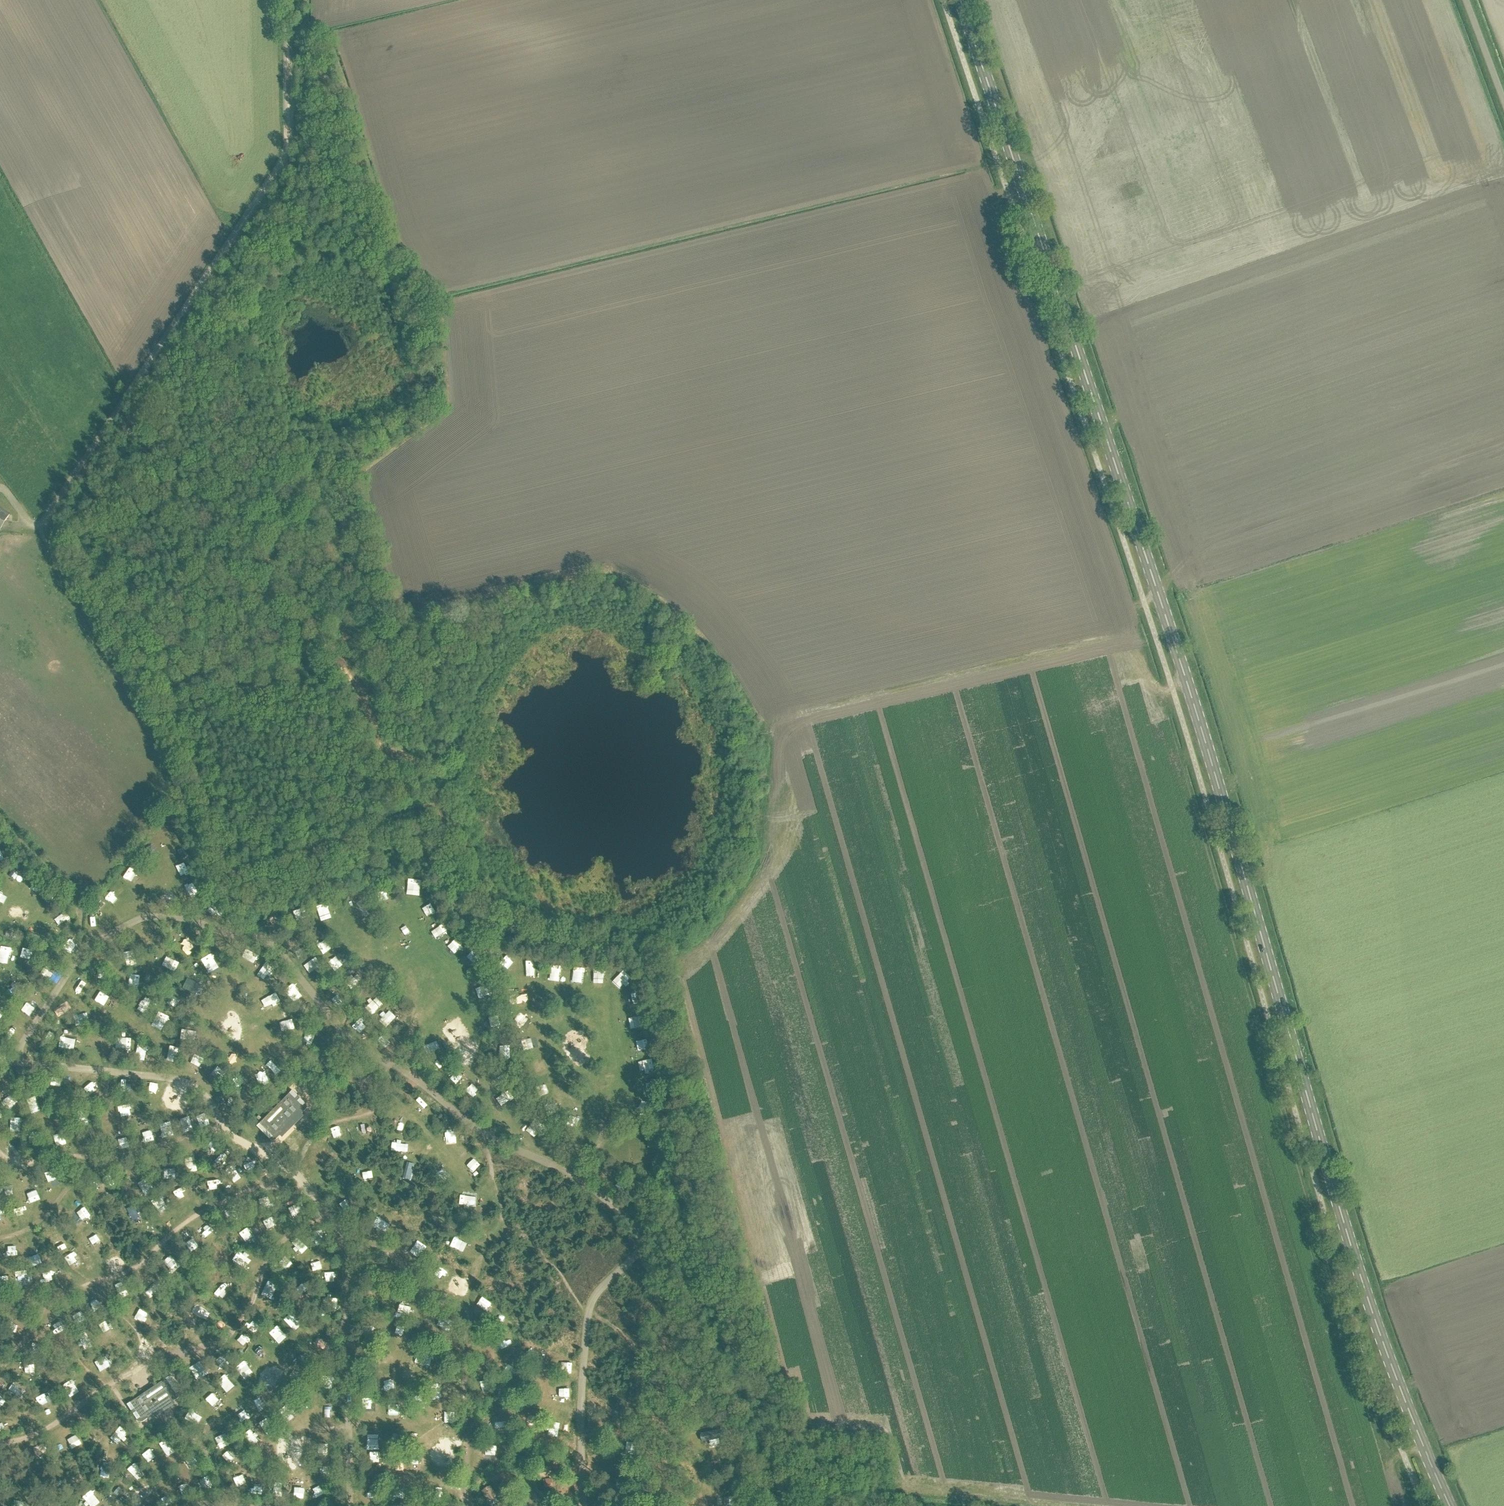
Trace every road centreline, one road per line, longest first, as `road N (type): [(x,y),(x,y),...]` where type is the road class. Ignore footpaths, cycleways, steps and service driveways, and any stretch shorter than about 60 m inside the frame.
road 1 (primary): [(1450,1505),(1347,1235),(1140,535),(961,0)]
road 2 (track): [(0,490),(29,522),(46,523),(289,148),(291,0)]
road 3 (track): [(779,1474),(923,1502),(1023,1505)]

